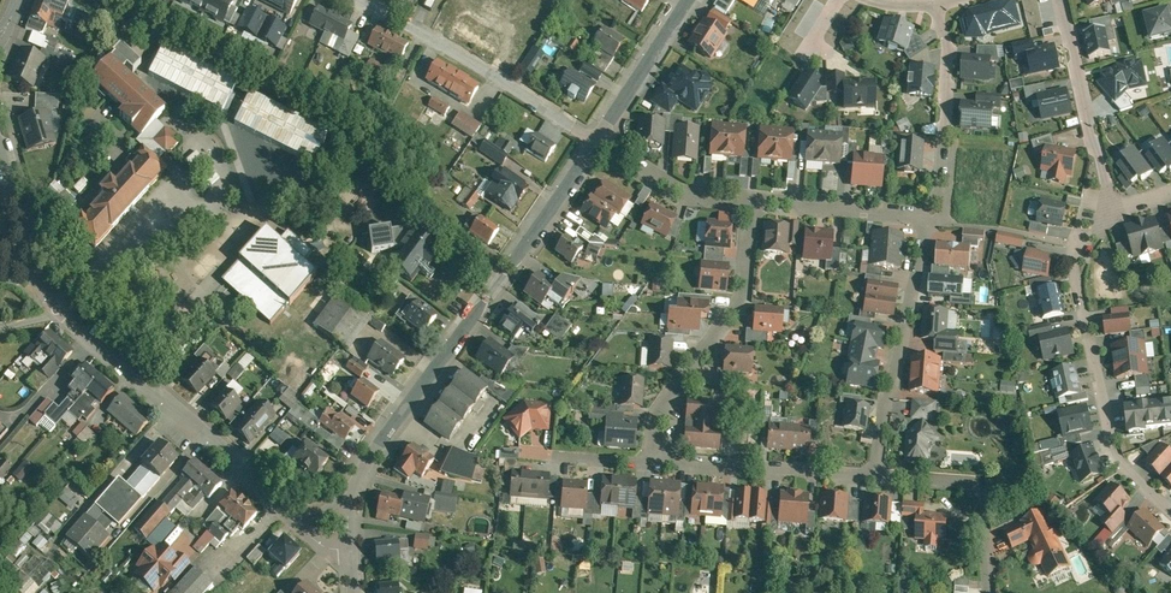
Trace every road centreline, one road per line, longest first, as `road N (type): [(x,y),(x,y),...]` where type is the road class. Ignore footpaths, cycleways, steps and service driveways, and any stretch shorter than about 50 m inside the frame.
road 1 (residential): [(350,565),(346,522),(358,472),(597,142)]
road 2 (residential): [(350,565),(62,314),(44,285)]
road 3 (residential): [(1104,211),(1077,253),(1105,412),(1118,461),(1170,512)]
road 4 (residential): [(750,199),(738,298),(653,415),(649,462)]
road 5 (residential): [(357,0),(597,142)]
road 6 (residential): [(872,477),(929,211)]
road 7 (residential): [(872,477),(649,462)]
road 8 (residential): [(1061,0),(1104,211)]
road 9 (residential): [(929,211),(945,158),(948,40),(939,0)]
road 10 (residential): [(989,592),(980,491),(963,481),(872,477)]
road 11 (residential): [(750,199),(929,211)]
road 12 (residential): [(597,142),(687,0)]
road 13 (residential): [(597,142),(682,193),(750,199)]
road 14 (residential): [(44,285),(0,146)]

